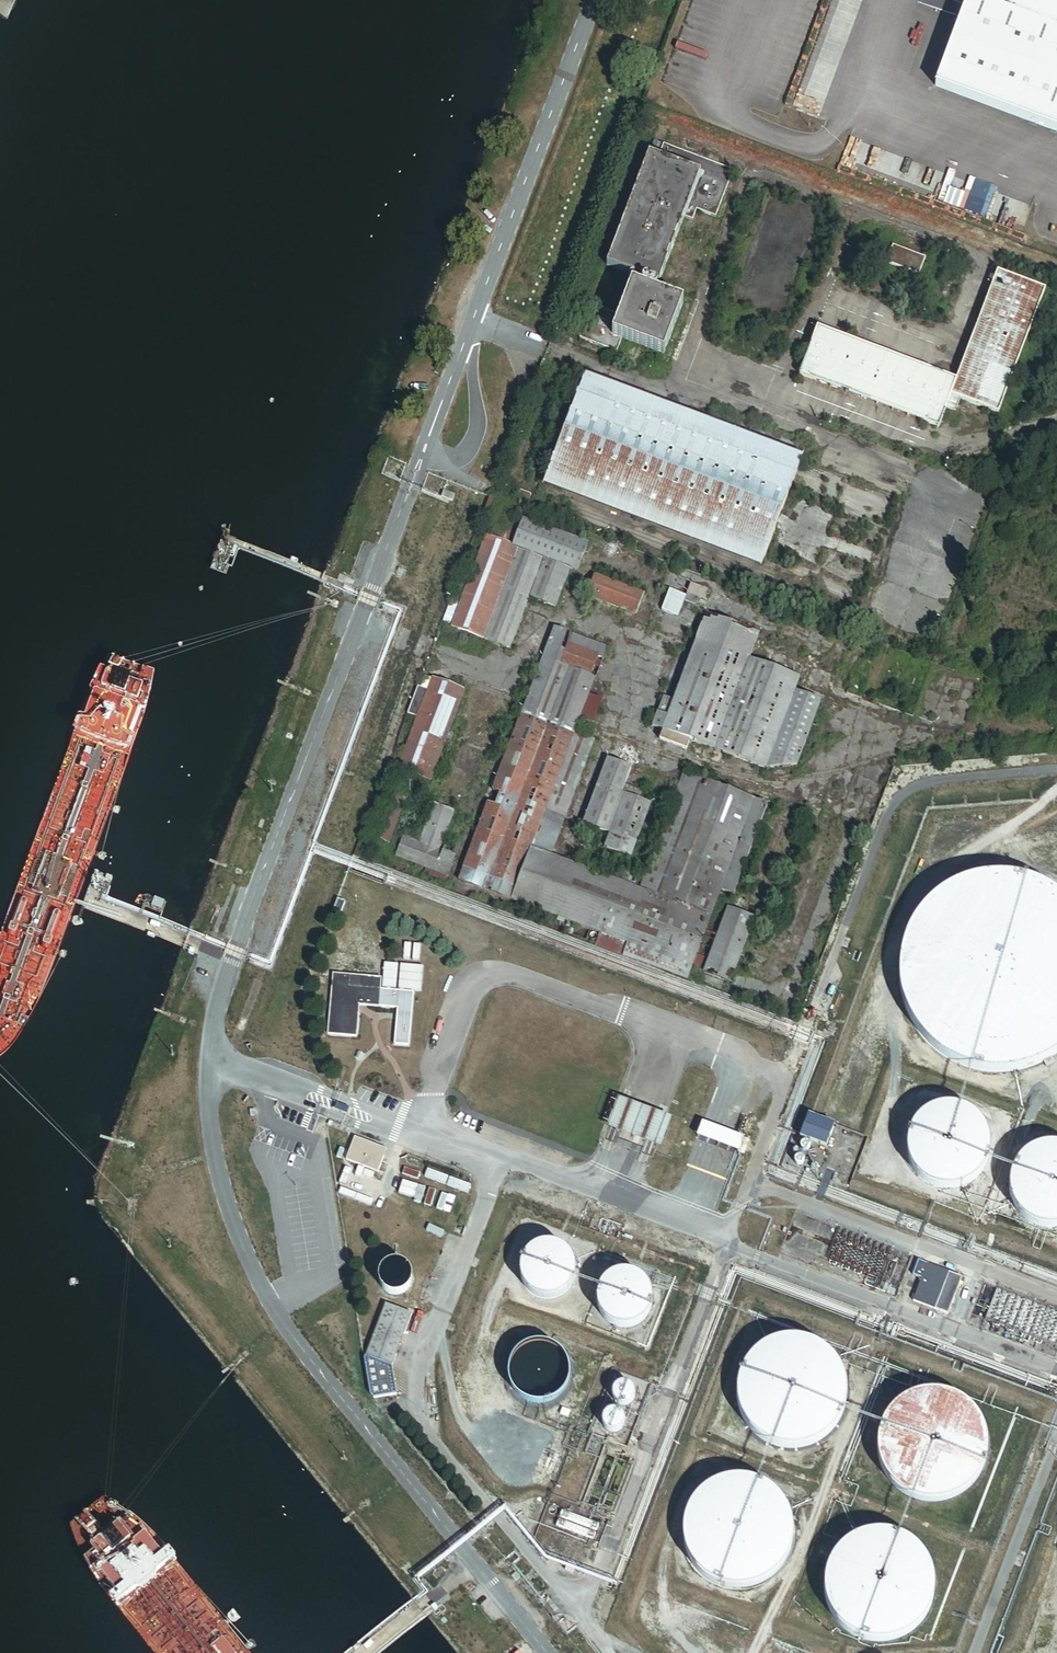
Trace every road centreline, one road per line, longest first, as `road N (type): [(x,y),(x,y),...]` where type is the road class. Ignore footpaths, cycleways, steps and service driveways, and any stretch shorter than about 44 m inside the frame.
road 1 (unclassified): [(466,339),(594,0)]
road 2 (unclassified): [(420,458),(452,472),(467,458),(478,412),(466,339)]
road 3 (unclassified): [(420,458),(466,339)]

